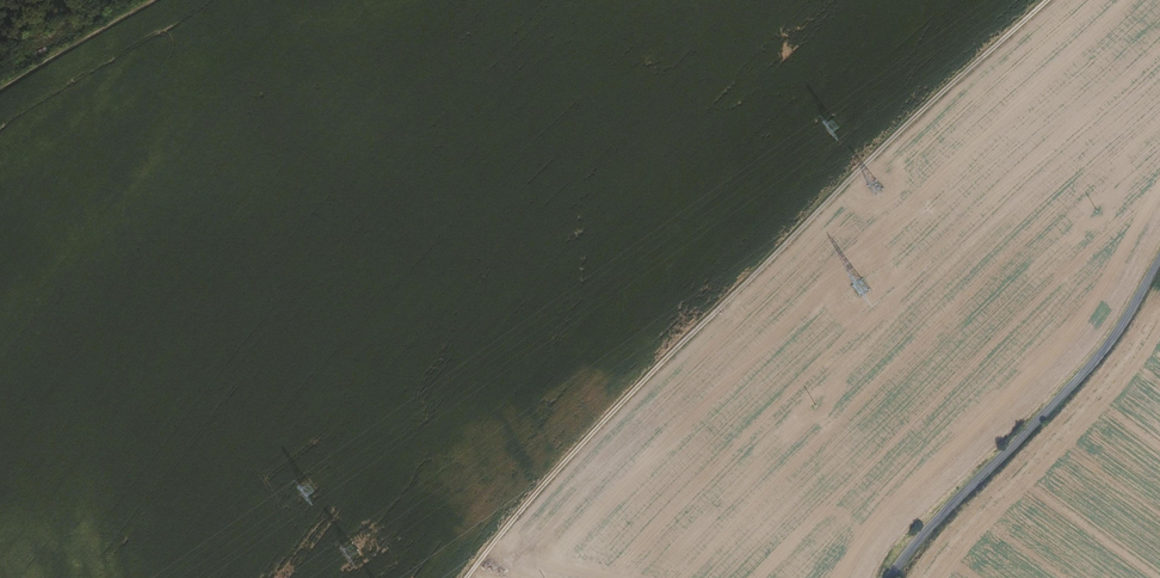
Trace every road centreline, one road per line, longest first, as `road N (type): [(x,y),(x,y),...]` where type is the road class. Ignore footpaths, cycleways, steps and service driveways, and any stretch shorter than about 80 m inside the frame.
road 1 (track): [(1046,0),(663,362),(521,508),(465,577)]
road 2 (unclassified): [(889,577),(1105,348),(1159,258)]
road 3 (track): [(0,89),(155,0)]

